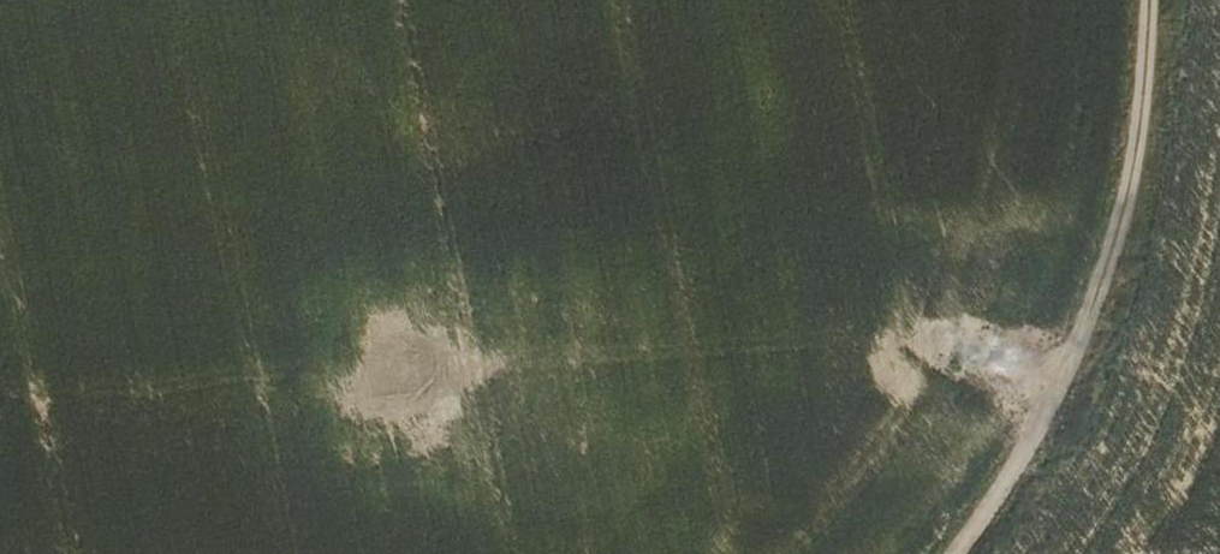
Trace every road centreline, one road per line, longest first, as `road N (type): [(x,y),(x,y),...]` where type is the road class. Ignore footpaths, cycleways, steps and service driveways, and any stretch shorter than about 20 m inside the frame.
road 1 (track): [(940,553),(1038,395),(1102,242),(1125,133),(1134,0)]

